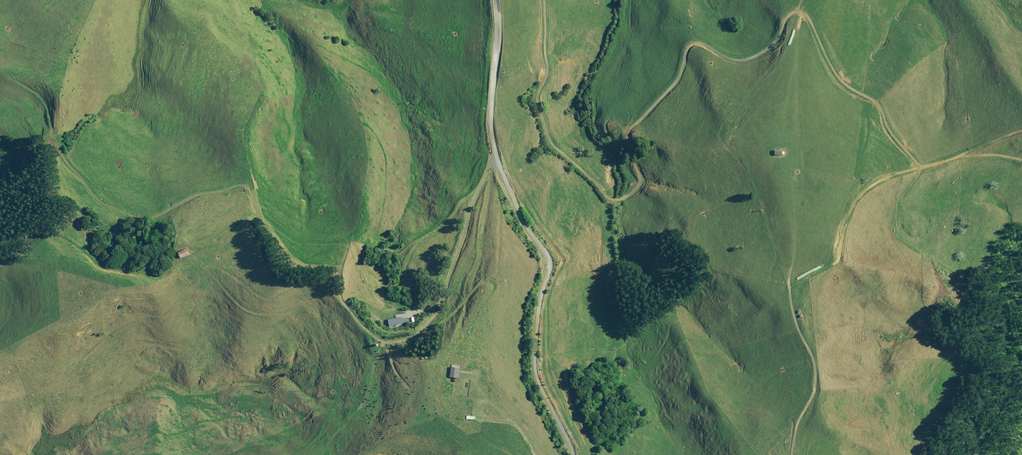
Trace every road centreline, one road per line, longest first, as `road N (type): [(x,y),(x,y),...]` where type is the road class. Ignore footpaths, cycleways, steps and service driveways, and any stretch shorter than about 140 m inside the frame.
road 1 (track): [(1021,158),(921,166),(906,157),(876,112),(835,81),(808,16),(797,10),(756,61),(737,63),(694,48),(682,61),(676,84),(634,133),(638,180),(633,198),(618,207),(546,141),(531,100),(543,75),(540,0)]
road 2 (track): [(64,155),(134,227),(230,188),(248,192),(280,258),(299,271),(338,273),(344,303),(385,347),(416,340),(433,317),(493,154)]
road 3 (unclassified): [(494,0),(493,154),(522,225),(547,260),(530,369),(571,454)]

